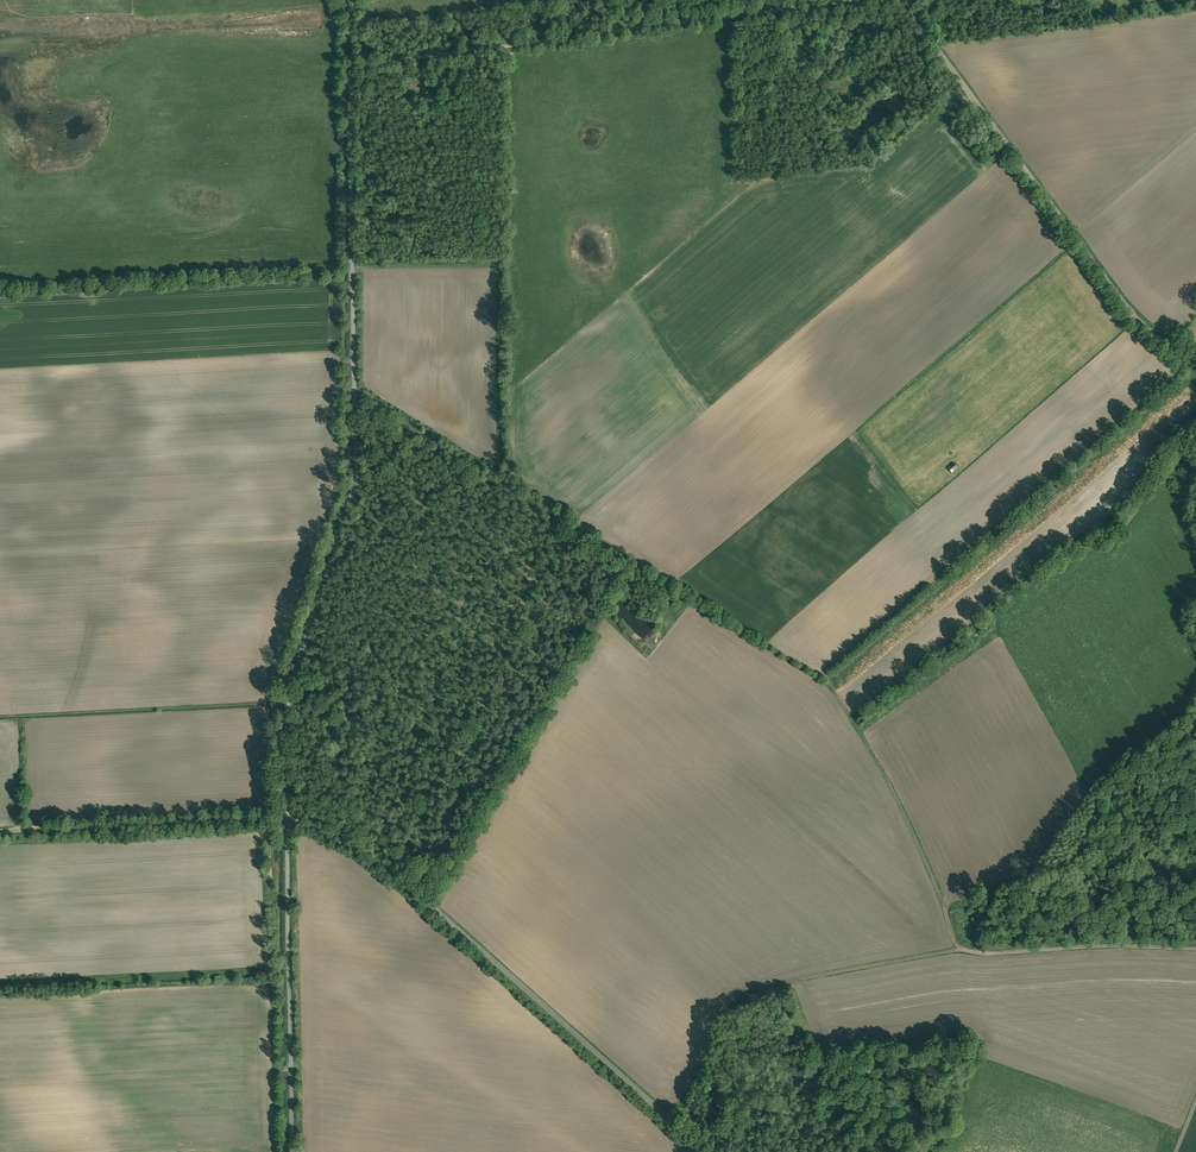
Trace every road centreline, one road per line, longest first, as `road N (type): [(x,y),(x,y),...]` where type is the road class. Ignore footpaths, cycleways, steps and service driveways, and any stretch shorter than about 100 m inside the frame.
road 1 (track): [(293,1151),(282,720),(343,461),(337,293),(351,67)]
road 2 (unclassified): [(704,1151),(351,839),(284,817),(0,831)]
road 3 (track): [(852,0),(351,67)]
road 4 (unclassified): [(1195,366),(1142,326),(900,0)]

